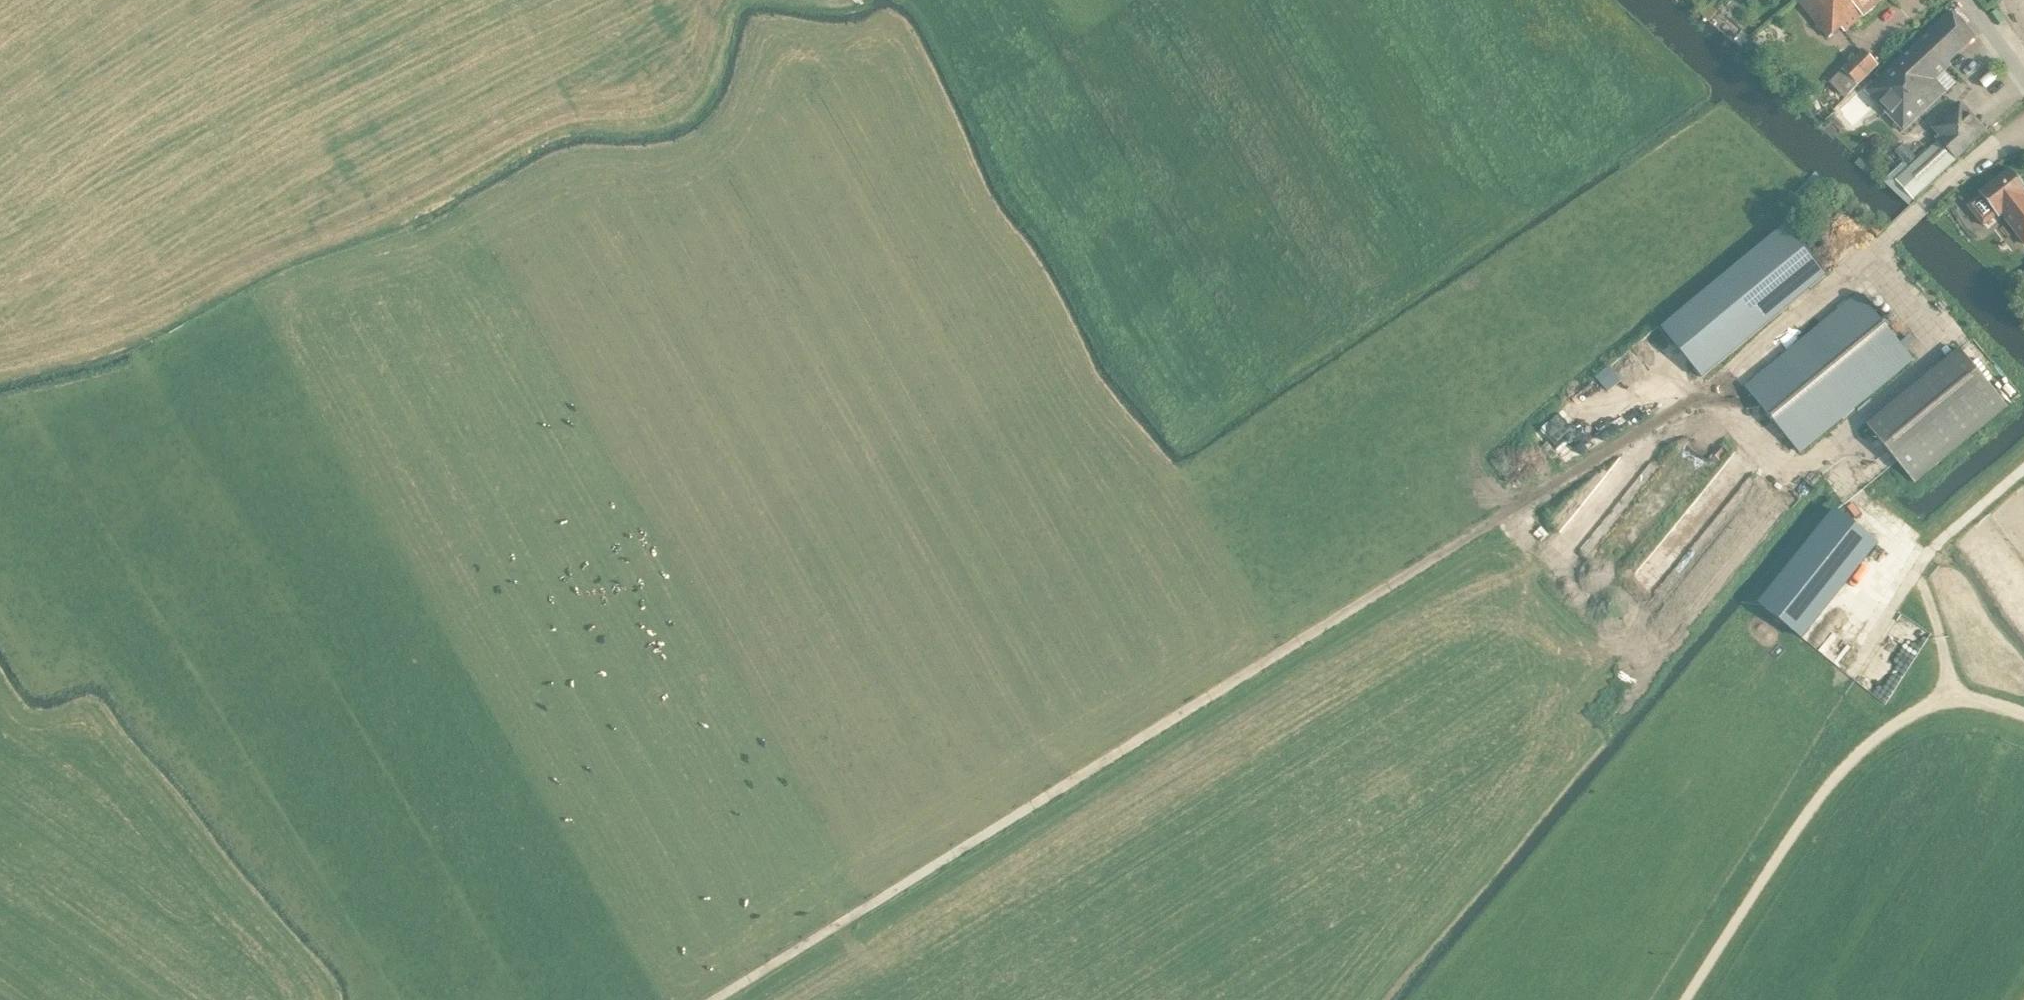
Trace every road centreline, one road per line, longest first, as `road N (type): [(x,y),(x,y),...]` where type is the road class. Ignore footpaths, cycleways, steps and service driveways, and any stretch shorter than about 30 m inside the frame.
road 1 (track): [(717,999),(1702,398),(2023,124)]
road 2 (track): [(2023,468),(1925,556),(1851,673)]
road 3 (track): [(1916,569),(1942,646),(1948,699)]

